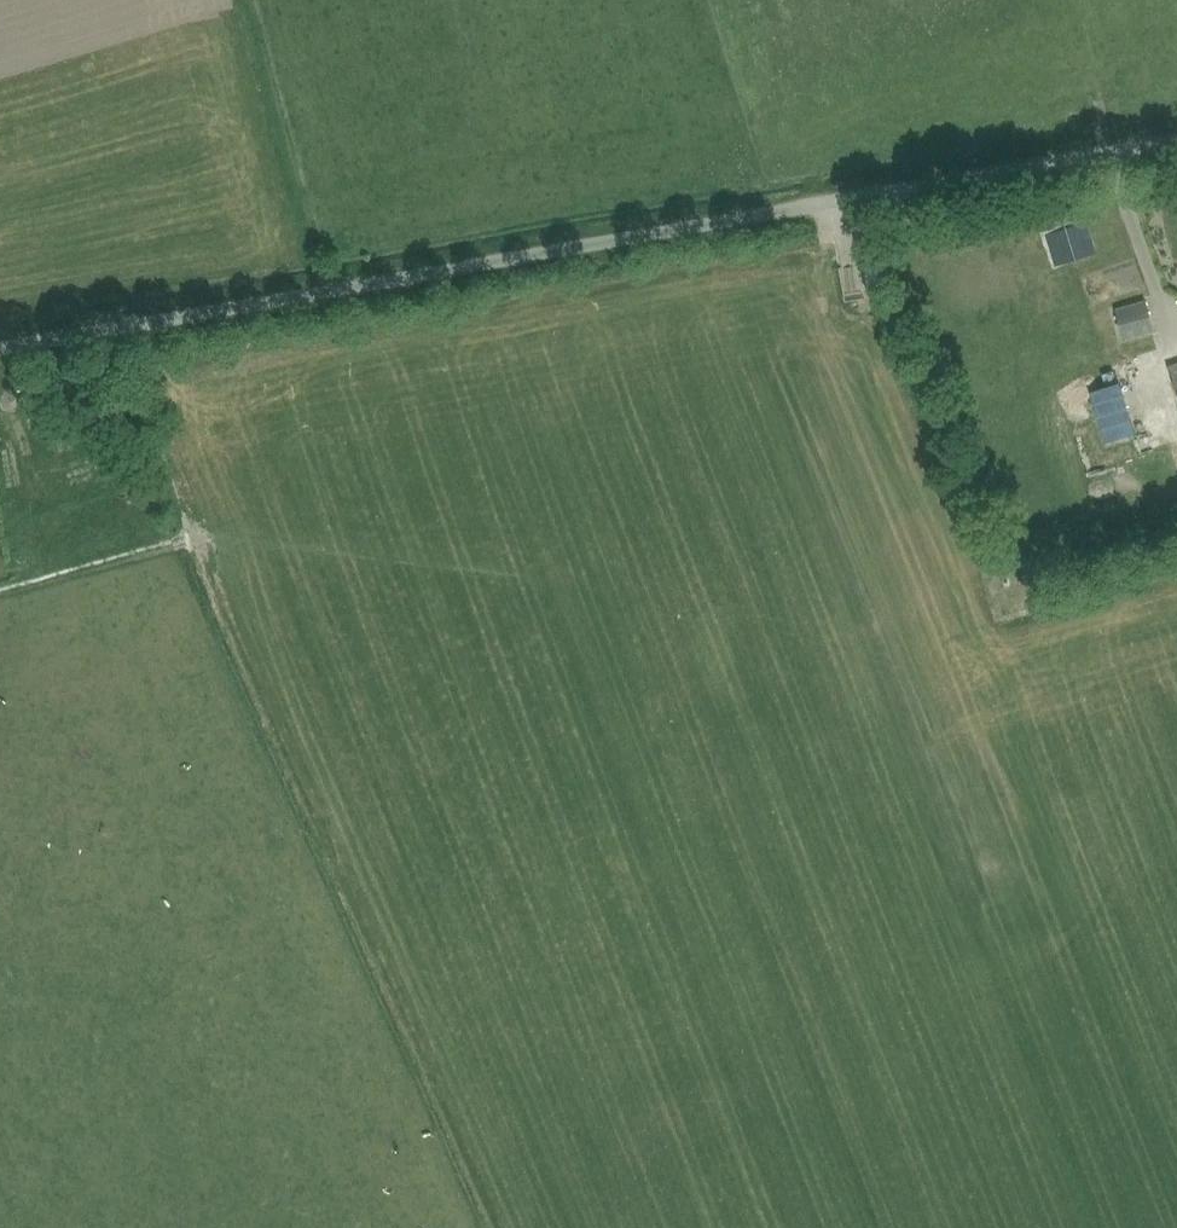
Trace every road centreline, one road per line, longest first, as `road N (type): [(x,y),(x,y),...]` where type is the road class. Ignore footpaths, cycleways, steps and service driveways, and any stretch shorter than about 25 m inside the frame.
road 1 (unclassified): [(0,350),(1176,140)]

